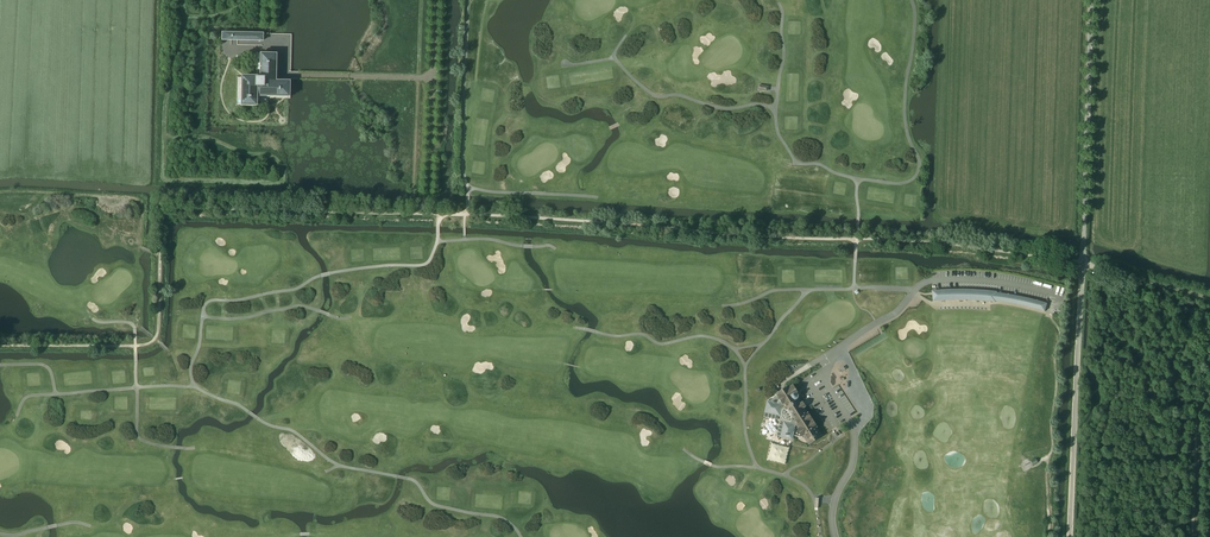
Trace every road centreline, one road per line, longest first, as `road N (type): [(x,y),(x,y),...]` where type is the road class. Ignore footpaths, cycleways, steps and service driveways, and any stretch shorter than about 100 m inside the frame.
road 1 (unclassified): [(1071,536),(1091,0)]

